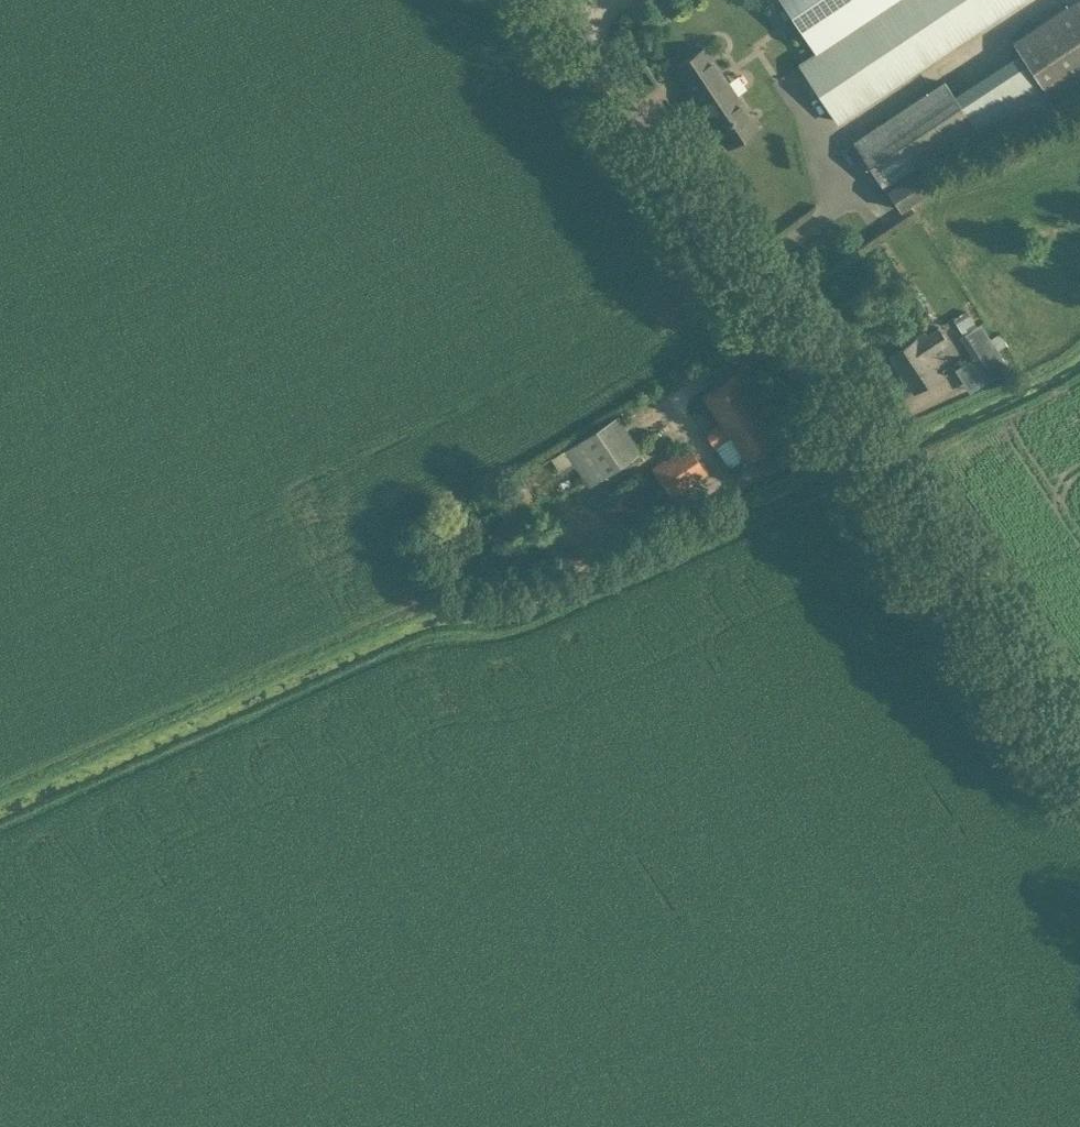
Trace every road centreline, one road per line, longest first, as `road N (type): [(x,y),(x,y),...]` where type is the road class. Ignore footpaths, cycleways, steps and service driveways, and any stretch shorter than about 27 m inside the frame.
road 1 (unclassified): [(1079,778),(551,0)]

